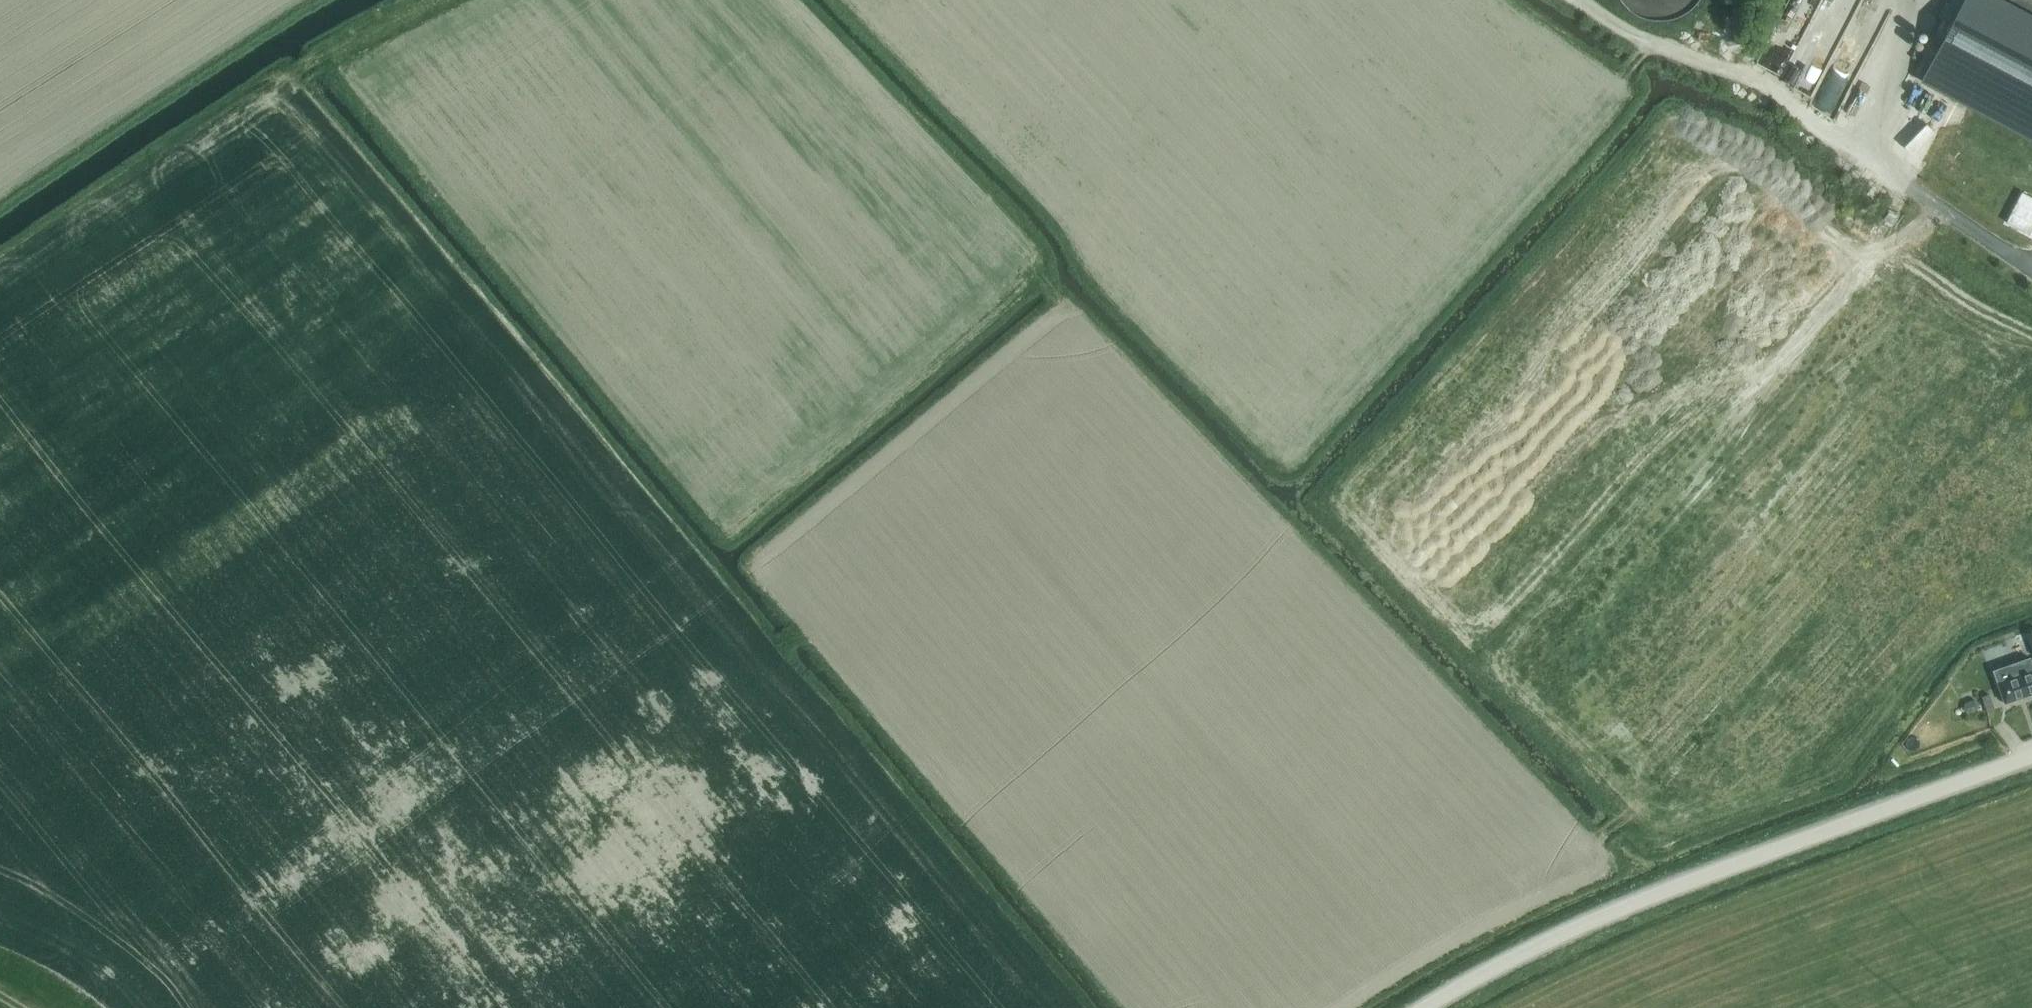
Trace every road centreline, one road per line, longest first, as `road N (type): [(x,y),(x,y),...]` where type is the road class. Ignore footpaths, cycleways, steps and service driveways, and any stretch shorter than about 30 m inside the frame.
road 1 (unclassified): [(1427,1007),(1619,910),(2031,756)]

